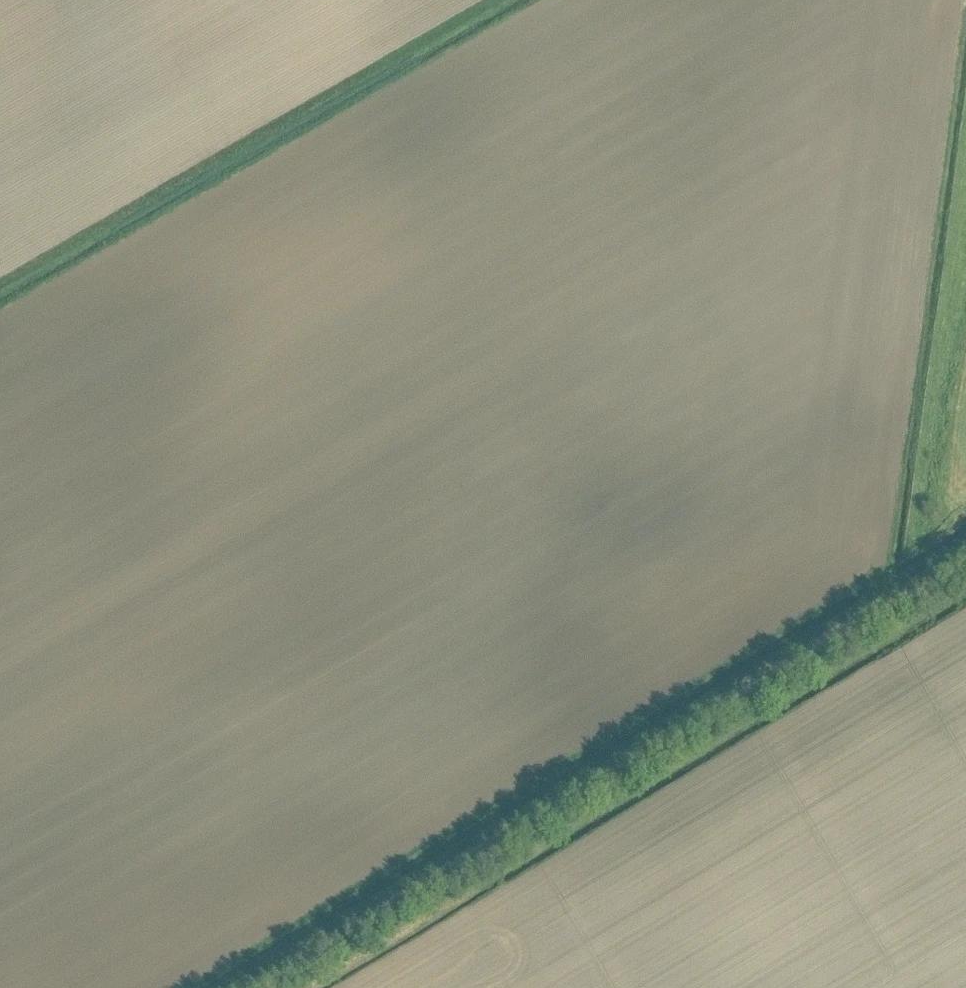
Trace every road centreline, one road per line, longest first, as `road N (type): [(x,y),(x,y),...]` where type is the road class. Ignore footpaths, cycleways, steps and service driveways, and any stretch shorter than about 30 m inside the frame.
road 1 (track): [(259,987),(965,559)]

